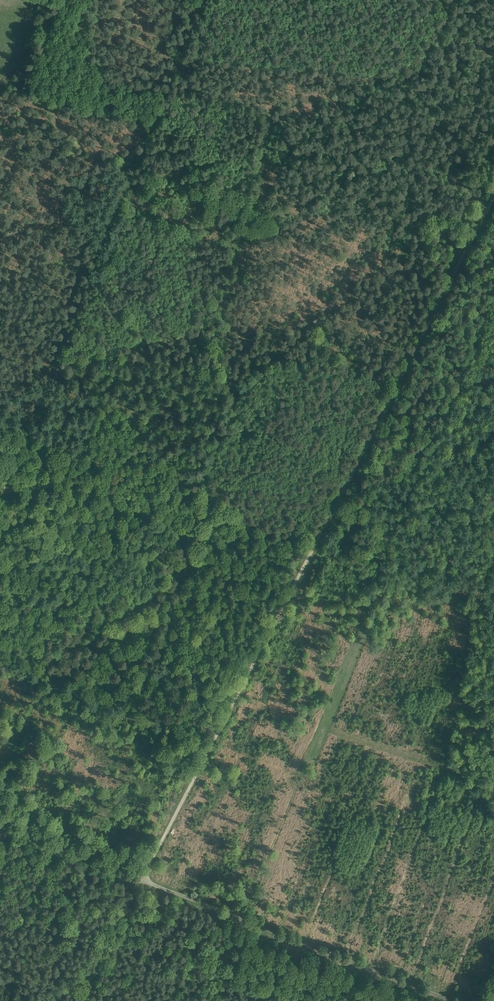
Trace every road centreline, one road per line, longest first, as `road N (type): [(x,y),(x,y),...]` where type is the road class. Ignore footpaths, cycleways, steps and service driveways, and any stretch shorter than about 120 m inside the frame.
road 1 (track): [(139,879),(493,196)]
road 2 (track): [(0,417),(493,619)]
road 3 (track): [(464,1000),(139,879)]
road 4 (track): [(139,879),(0,825)]
road 5 (track): [(75,1000),(139,879)]

